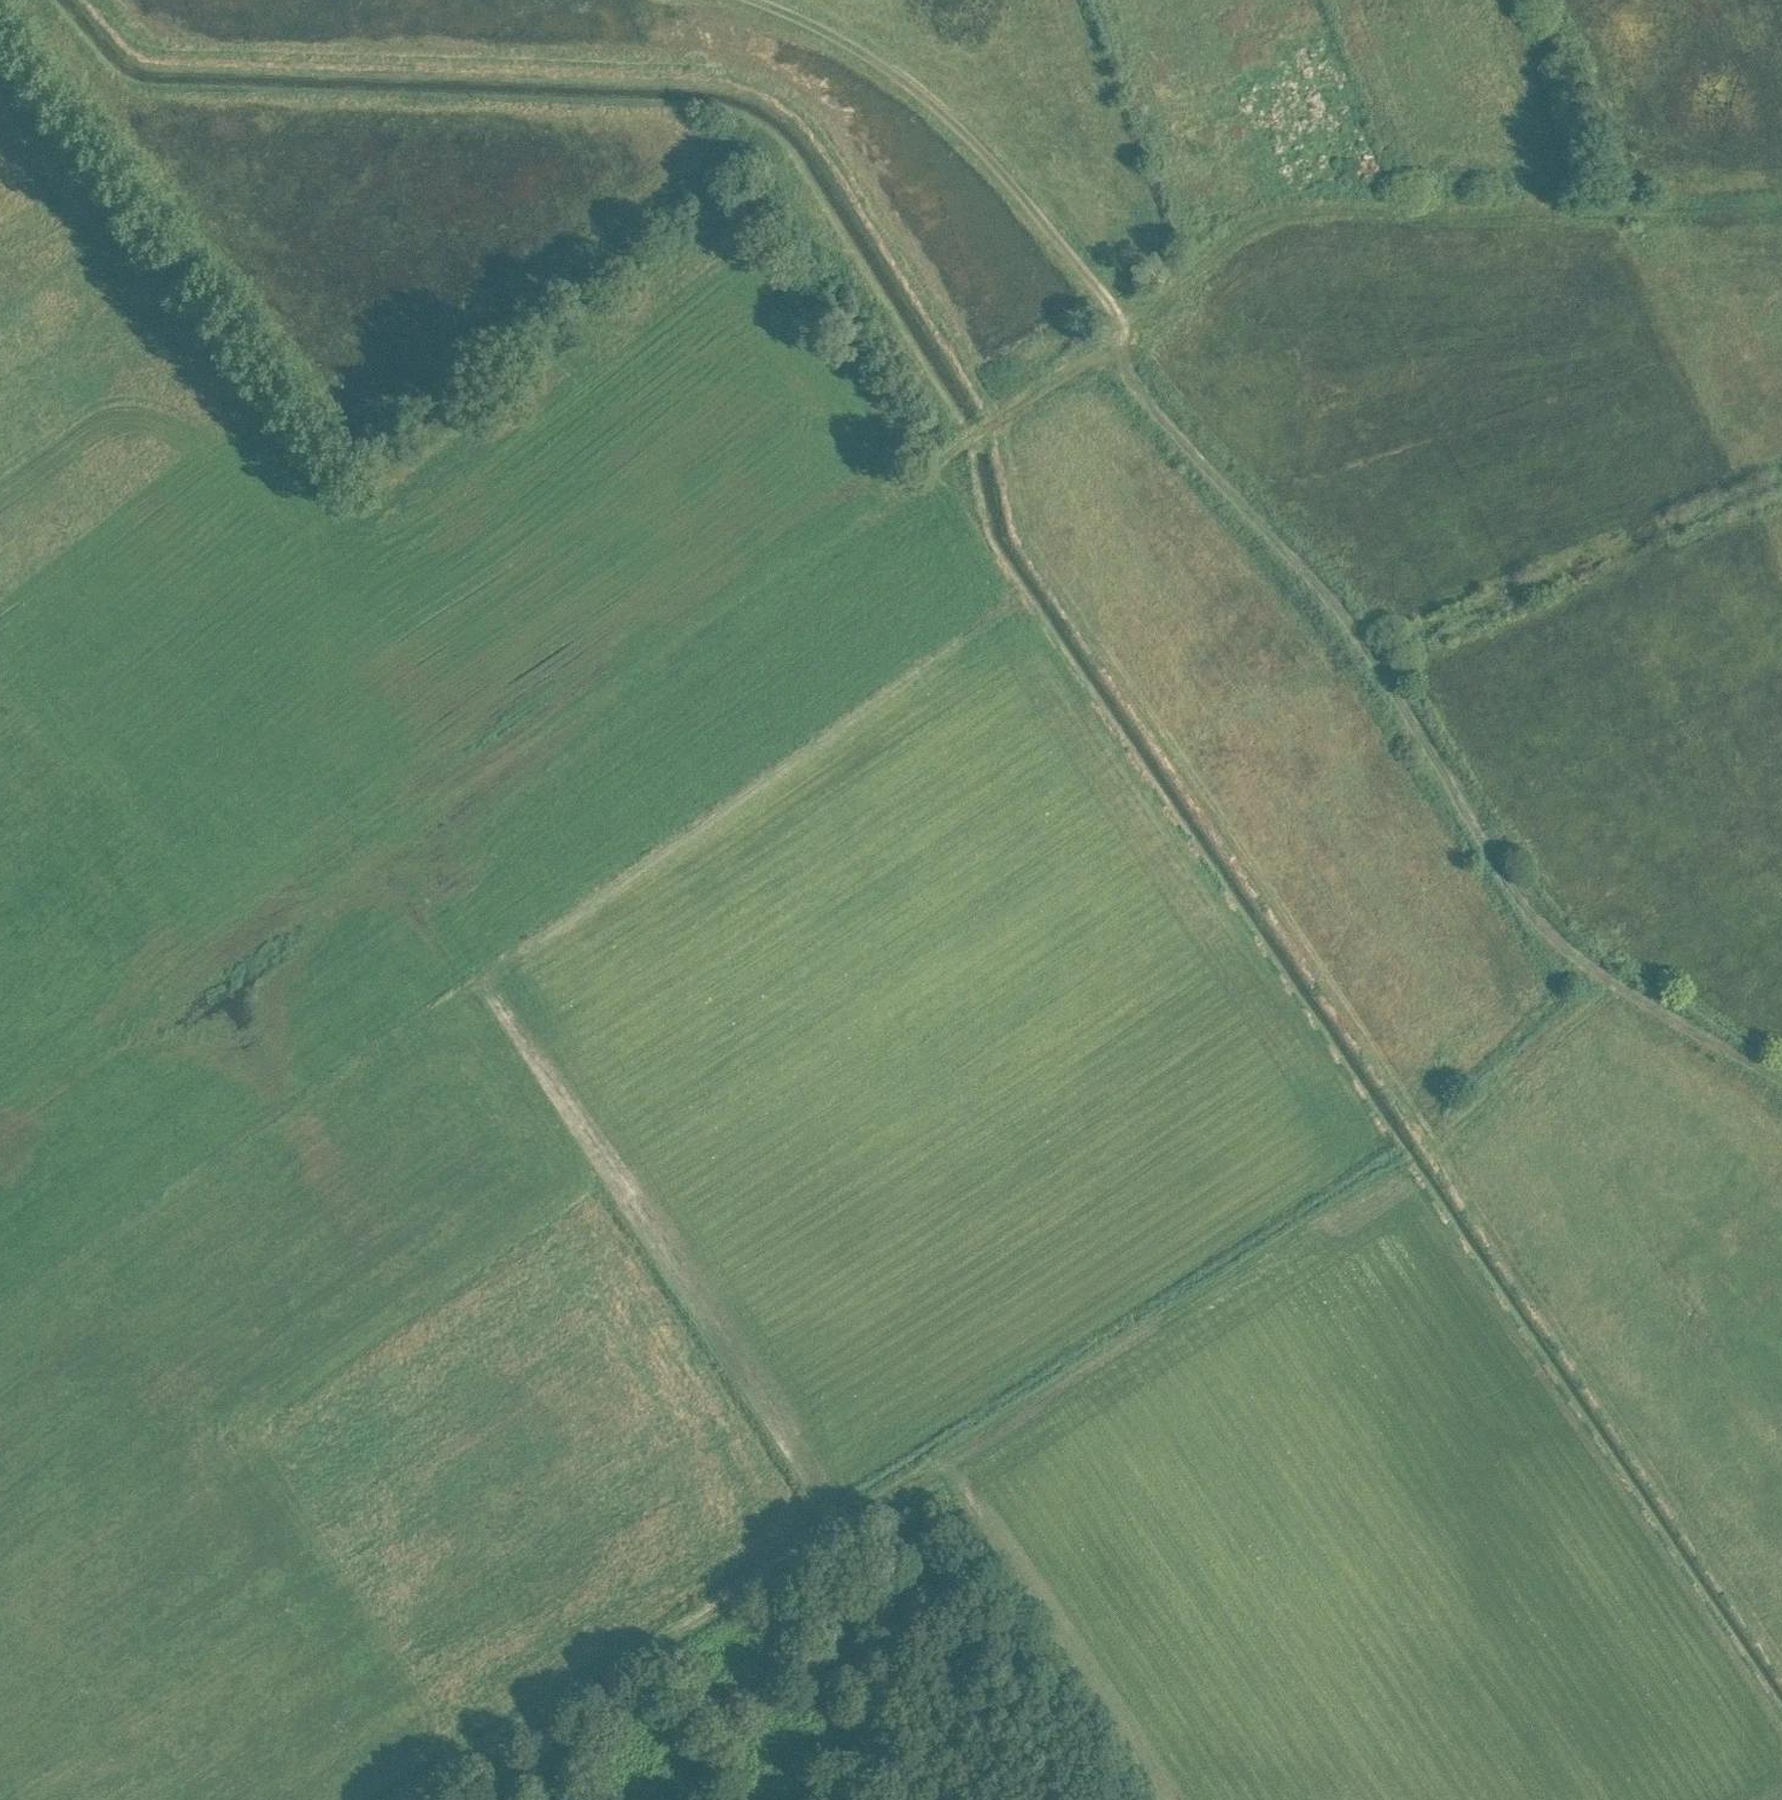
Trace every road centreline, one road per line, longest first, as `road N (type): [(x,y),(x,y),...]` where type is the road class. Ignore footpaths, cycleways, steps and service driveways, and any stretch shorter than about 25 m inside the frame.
road 1 (track): [(402,1799),(936,1466)]

